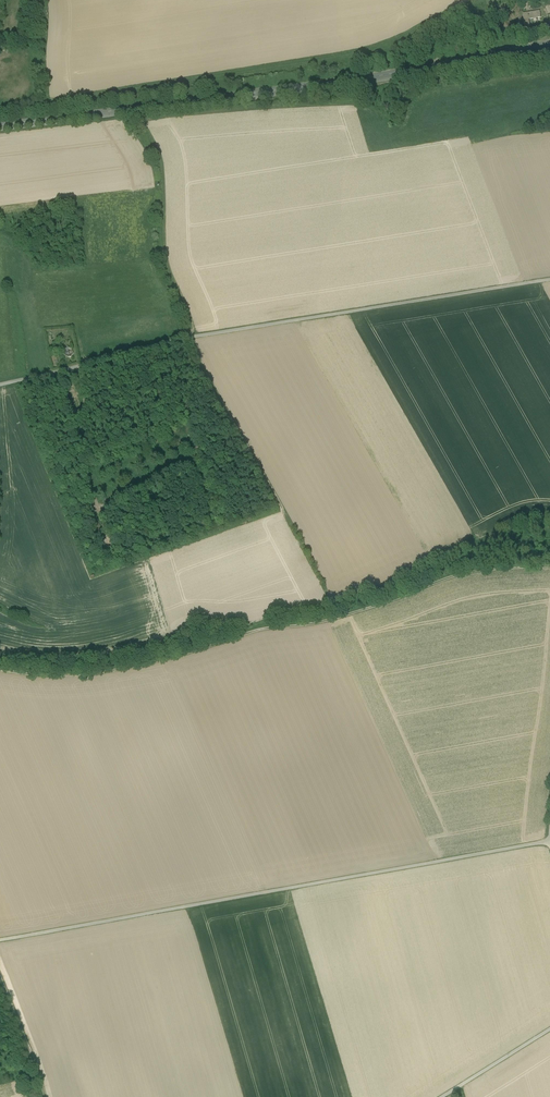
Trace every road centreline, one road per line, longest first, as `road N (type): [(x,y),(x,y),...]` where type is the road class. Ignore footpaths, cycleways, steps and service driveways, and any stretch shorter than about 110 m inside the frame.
road 1 (track): [(0,670),(97,674),(344,615),(456,576),(549,564)]
road 2 (track): [(0,385),(279,320),(549,278)]
road 3 (track): [(549,840),(0,941)]
road 4 (unclassified): [(0,123),(383,74),(549,40)]
road 5 (track): [(184,343),(298,518)]
road 6 (track): [(49,1096),(0,969)]
road 7 (track): [(549,1030),(438,1096)]

